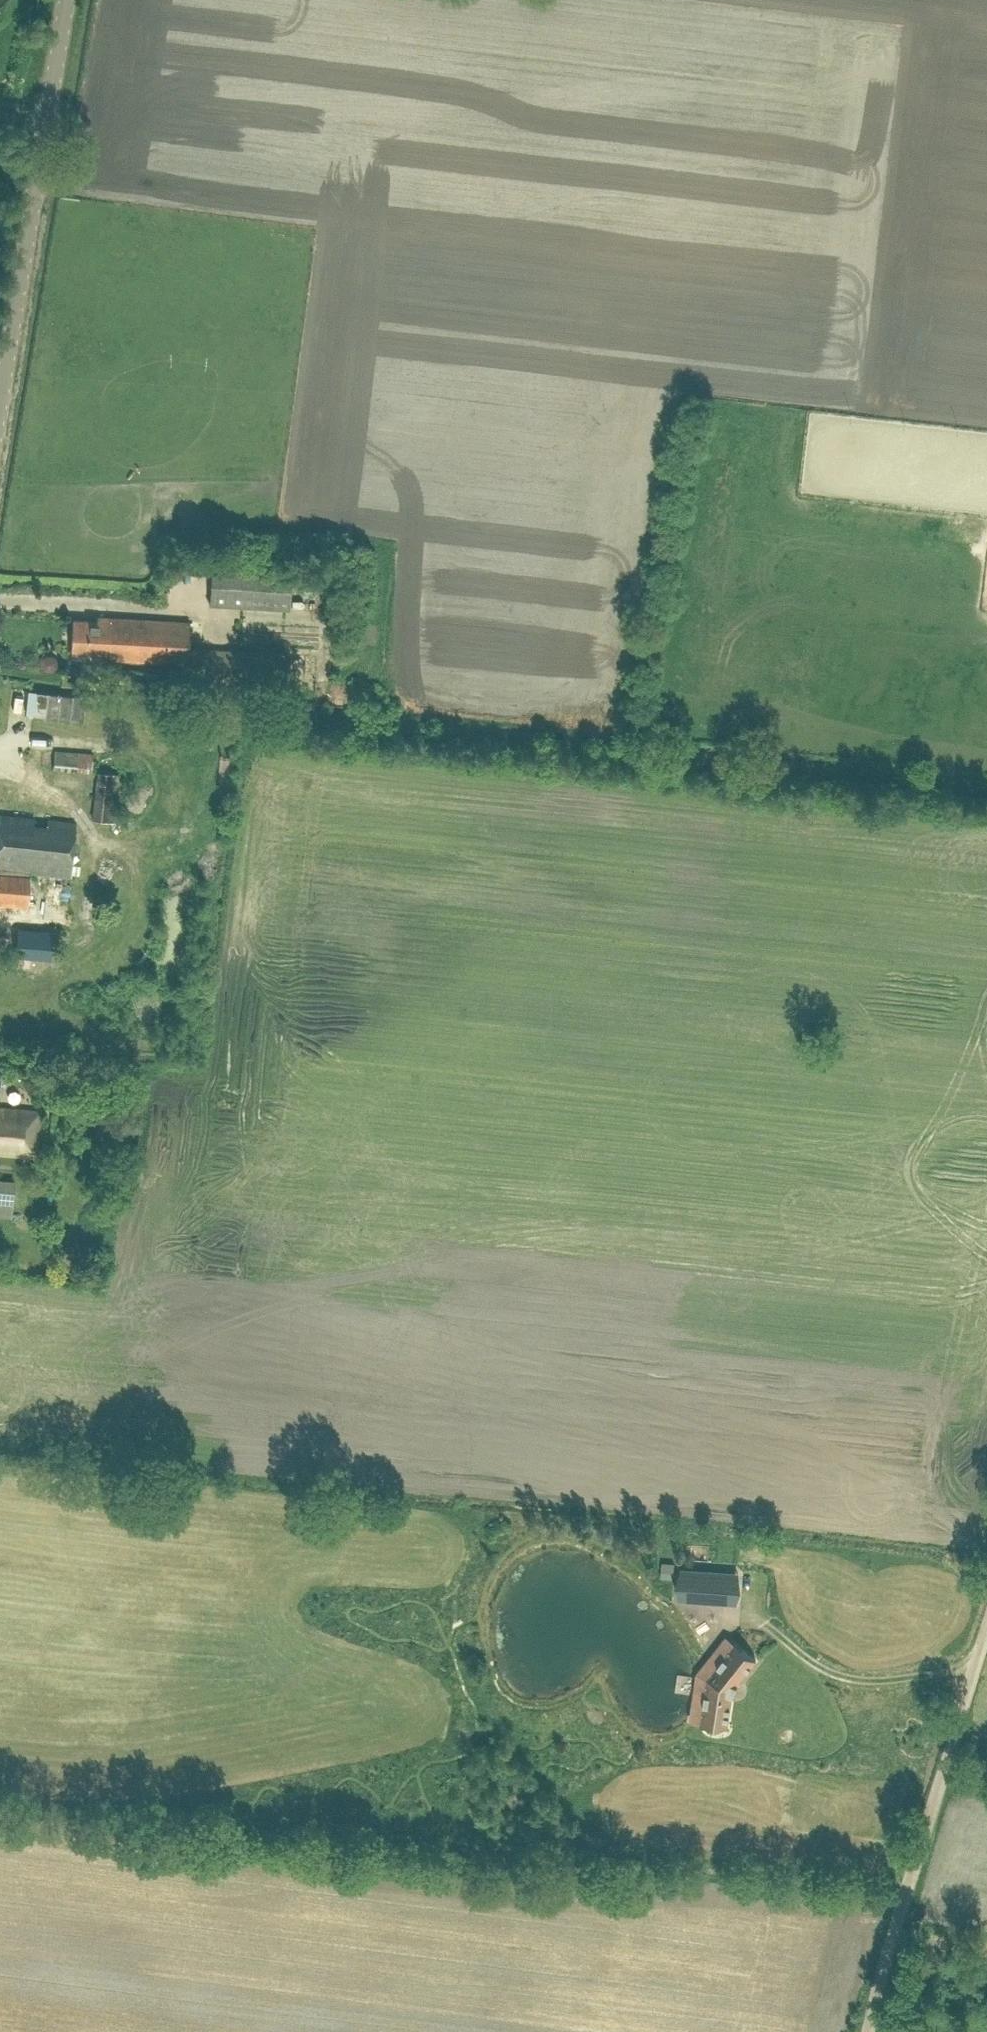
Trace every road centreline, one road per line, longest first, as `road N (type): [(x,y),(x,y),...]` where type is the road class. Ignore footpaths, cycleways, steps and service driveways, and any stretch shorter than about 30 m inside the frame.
road 1 (track): [(867,2031),(986,1626)]
road 2 (tertiary): [(0,397),(66,0)]

